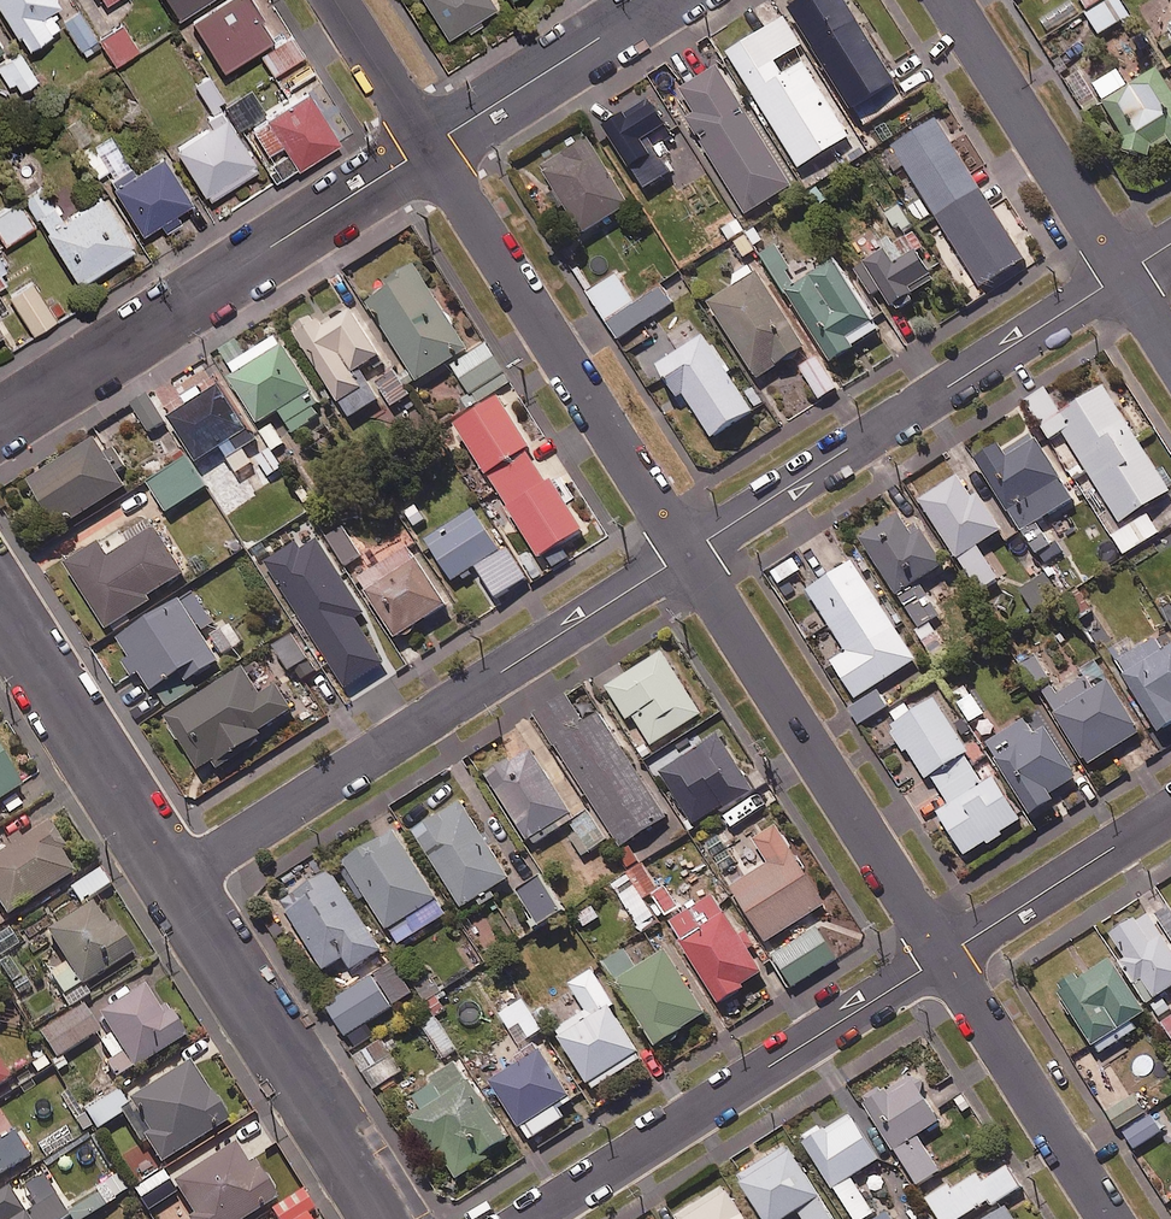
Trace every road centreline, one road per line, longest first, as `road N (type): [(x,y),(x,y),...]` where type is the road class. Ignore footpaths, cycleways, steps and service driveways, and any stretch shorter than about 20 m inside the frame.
road 1 (residential): [(175,881),(688,552)]
road 2 (residential): [(688,552),(1123,274)]
road 3 (residential): [(0,421),(430,145)]
road 4 (residential): [(532,1218),(944,956)]
road 5 (residential): [(688,552),(430,145)]
road 6 (residential): [(944,956),(688,552)]
road 7 (residential): [(391,1218),(175,881)]
road 8 (residential): [(175,881),(0,603)]
road 9 (residential): [(1123,274),(949,0)]
road 10 (residential): [(1111,1218),(944,956)]
road 11 (residential): [(430,145),(659,0)]
road 12 (residential): [(944,956),(1170,811)]
road 13 (residential): [(430,145),(337,0)]

